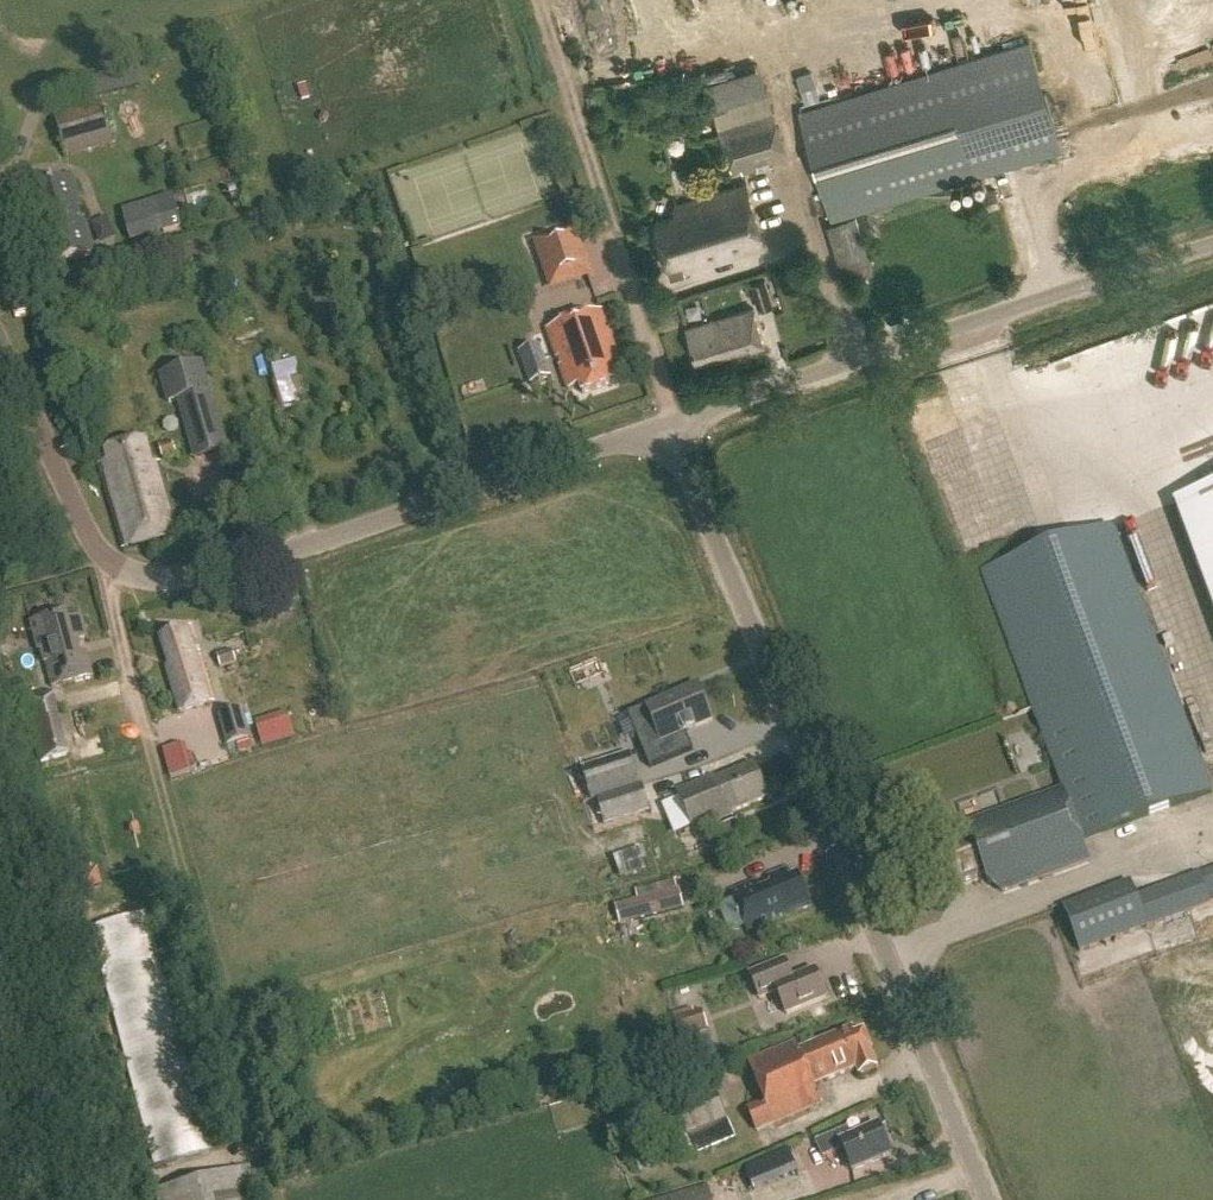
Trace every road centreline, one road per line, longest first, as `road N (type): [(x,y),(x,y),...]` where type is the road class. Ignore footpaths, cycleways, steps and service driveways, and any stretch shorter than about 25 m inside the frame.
road 1 (tertiary): [(988,1199),(671,426)]
road 2 (tertiary): [(671,426),(216,571),(136,572),(108,560),(91,541),(0,348)]
road 3 (track): [(108,560),(107,588),(151,764),(271,1199)]
road 4 (unclassified): [(671,426),(1212,243)]
road 5 (track): [(671,426),(661,365),(539,0)]

